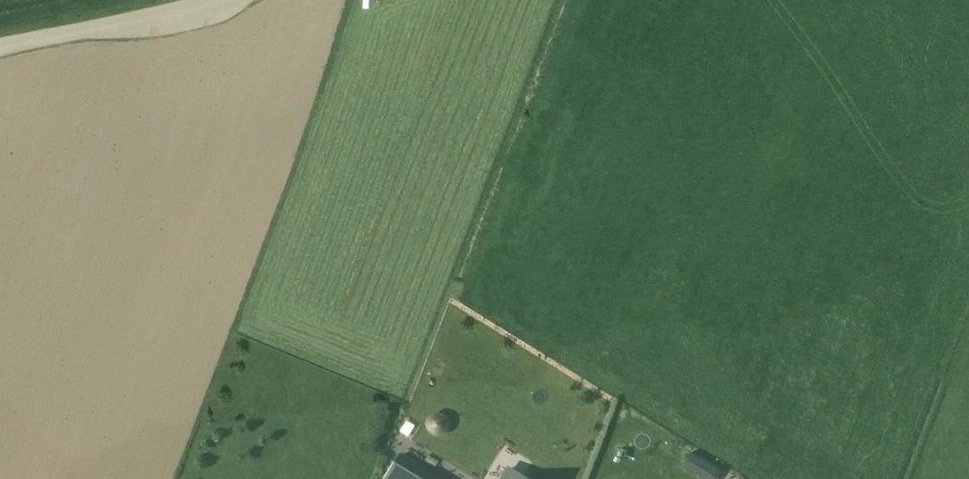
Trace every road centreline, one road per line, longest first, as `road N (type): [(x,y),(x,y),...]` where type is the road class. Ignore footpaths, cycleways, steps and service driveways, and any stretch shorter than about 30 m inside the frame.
road 1 (track): [(0,47),(162,20),(226,0)]

